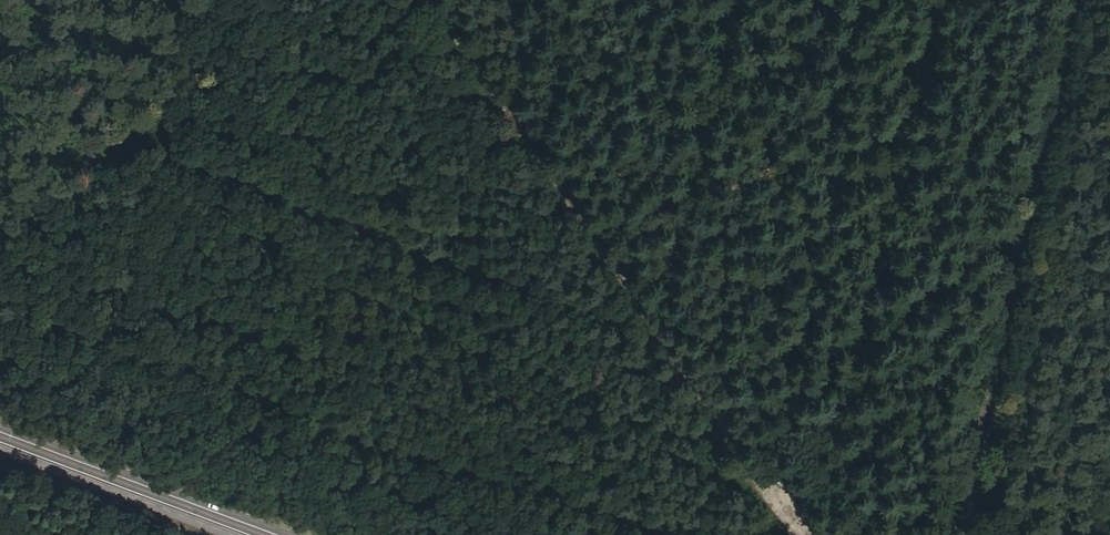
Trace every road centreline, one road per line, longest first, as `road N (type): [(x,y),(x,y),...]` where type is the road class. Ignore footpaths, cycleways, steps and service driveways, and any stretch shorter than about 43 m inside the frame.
road 1 (track): [(428,0),(742,457)]
road 2 (secondary): [(966,534),(1083,0)]
road 3 (primary): [(272,534),(0,438)]

